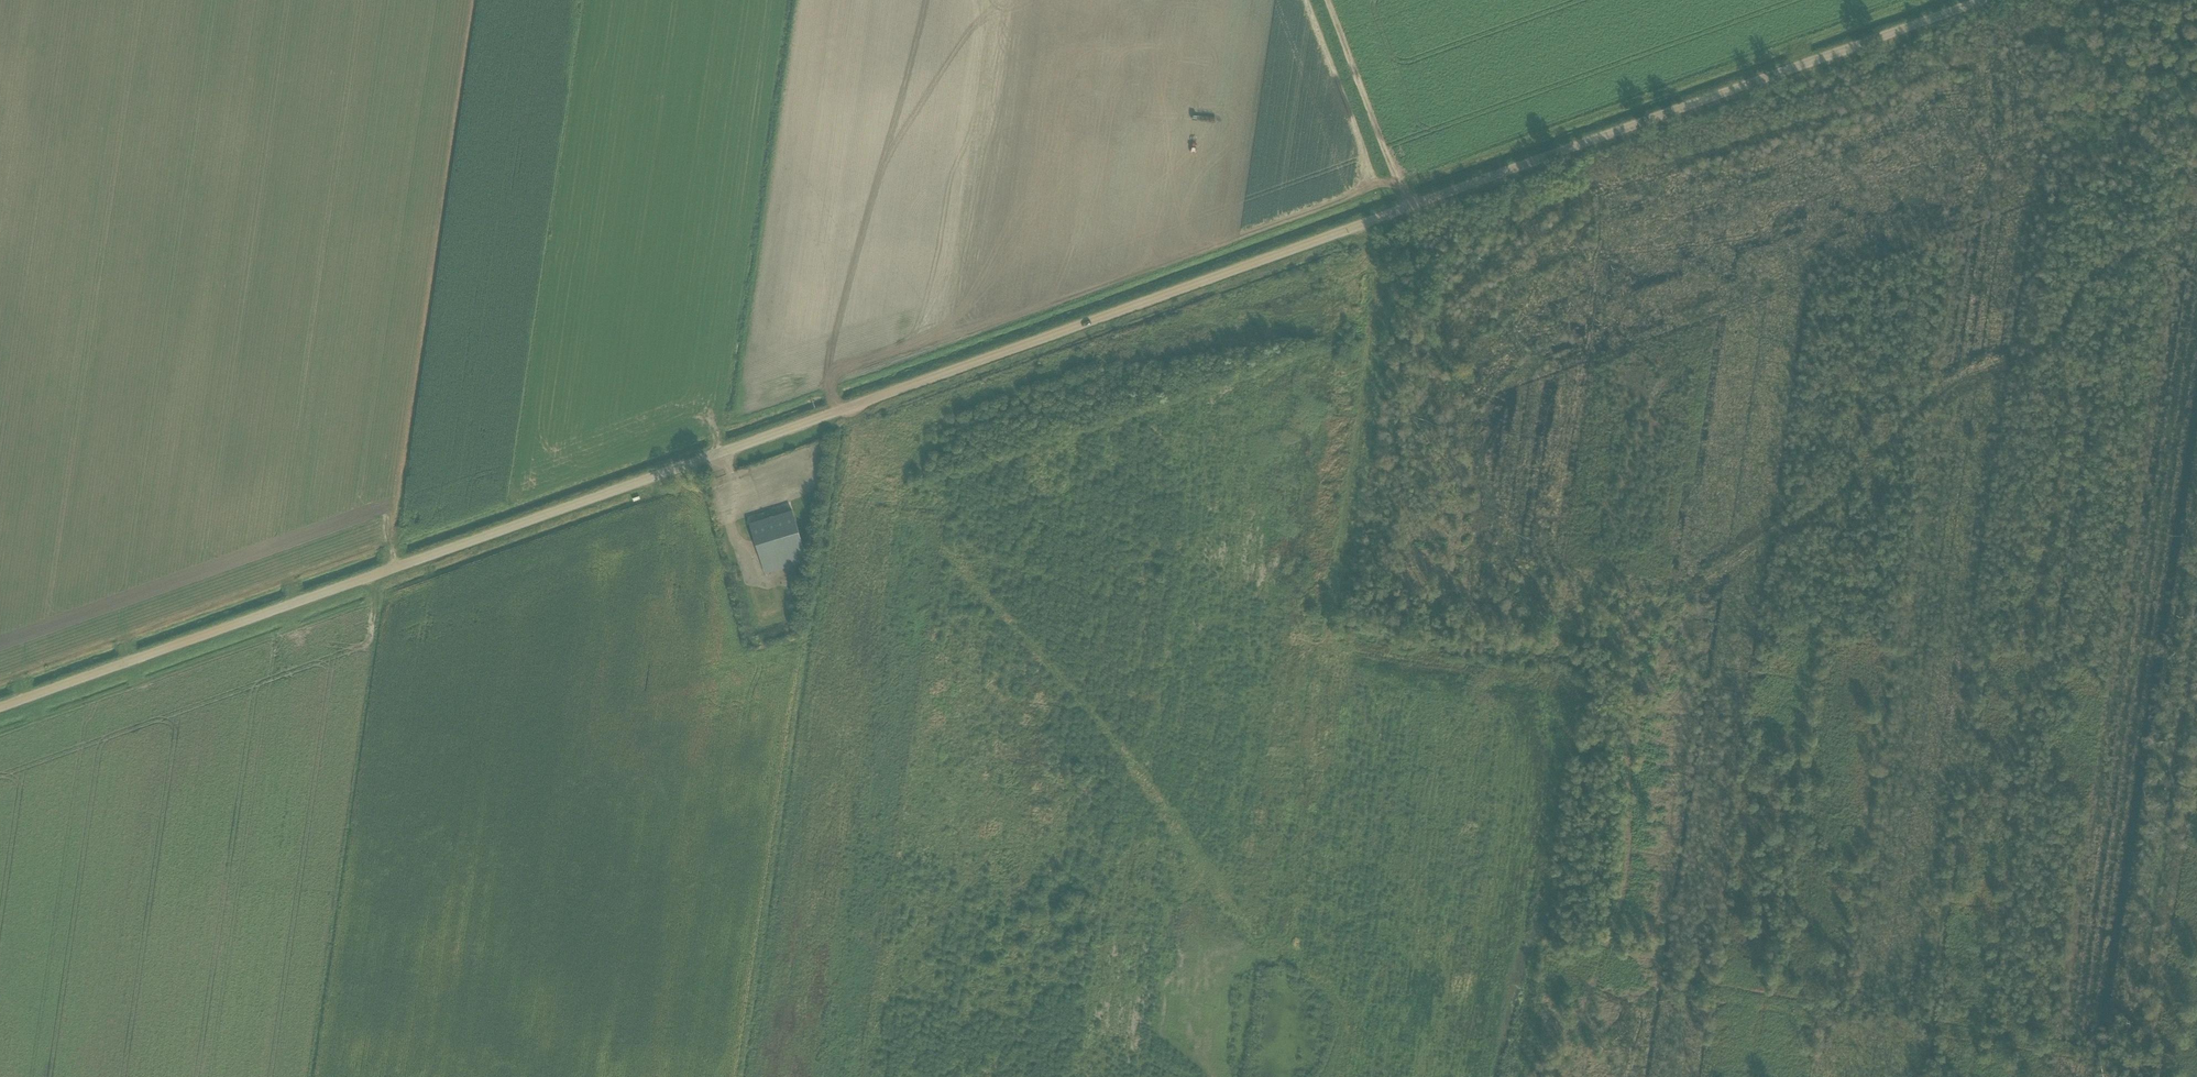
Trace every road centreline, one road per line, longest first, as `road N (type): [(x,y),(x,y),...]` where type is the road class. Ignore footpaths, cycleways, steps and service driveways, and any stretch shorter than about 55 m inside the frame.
road 1 (unclassified): [(0,707),(1995,0)]

